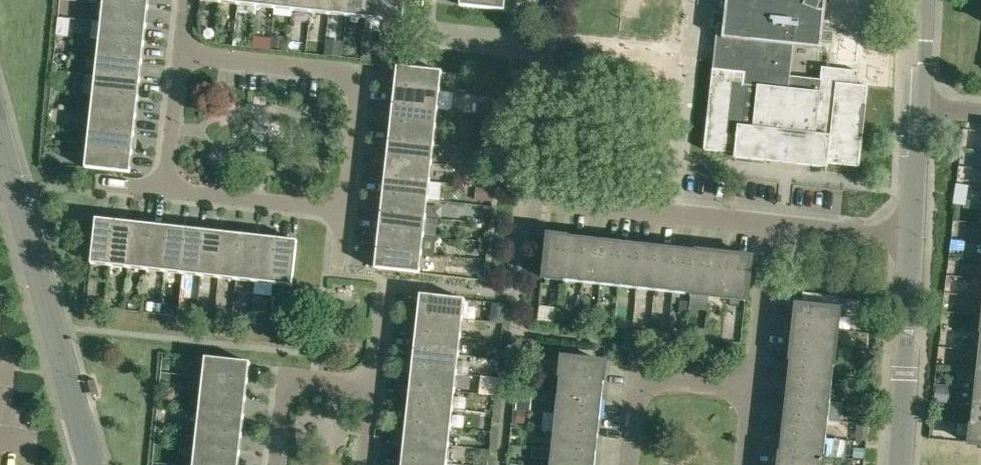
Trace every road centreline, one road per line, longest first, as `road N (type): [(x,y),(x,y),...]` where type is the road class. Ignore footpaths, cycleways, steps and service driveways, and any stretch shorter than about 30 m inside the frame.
road 1 (residential): [(94,464),(16,186)]
road 2 (residential): [(768,228),(547,203)]
road 3 (residential): [(900,464),(912,243)]
road 4 (residential): [(631,464),(640,380),(750,392)]
road 5 (residential): [(342,211),(164,191)]
road 6 (residential): [(357,74),(179,55)]
road 7 (residential): [(276,464),(285,380),(373,390)]
road 8 (residential): [(750,392),(768,228)]
road 9 (residential): [(912,243),(768,228)]
road 10 (residential): [(912,243),(920,104)]
road 11 (residential): [(357,74),(342,211)]
road 12 (residential): [(164,191),(179,55)]

